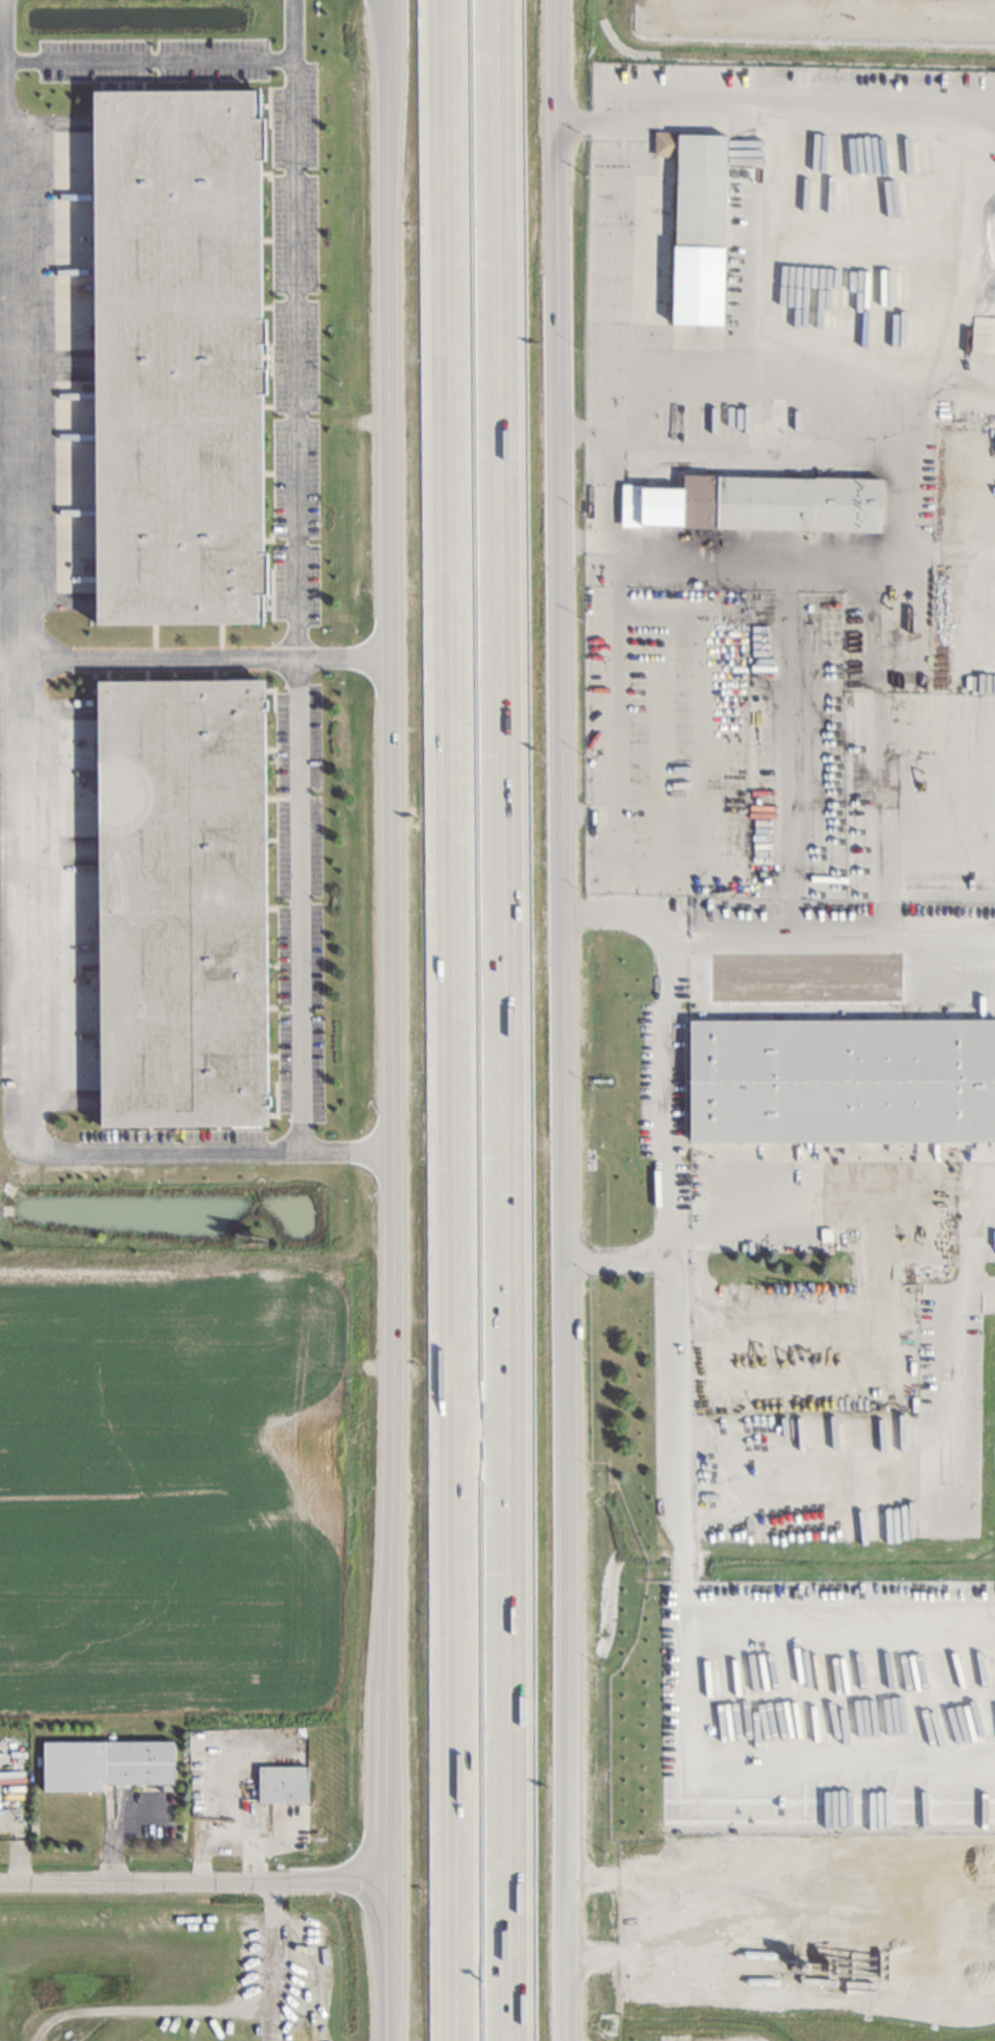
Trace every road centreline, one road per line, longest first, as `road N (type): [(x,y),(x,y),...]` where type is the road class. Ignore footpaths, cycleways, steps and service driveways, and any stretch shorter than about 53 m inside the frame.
road 1 (motorway): [(442,0),(456,2040)]
road 2 (motorway): [(508,2040),(497,0)]
road 3 (tertiary): [(566,2040),(556,0)]
road 4 (tertiary): [(394,0),(395,2040)]
road 5 (residential): [(399,1883),(0,1884)]

